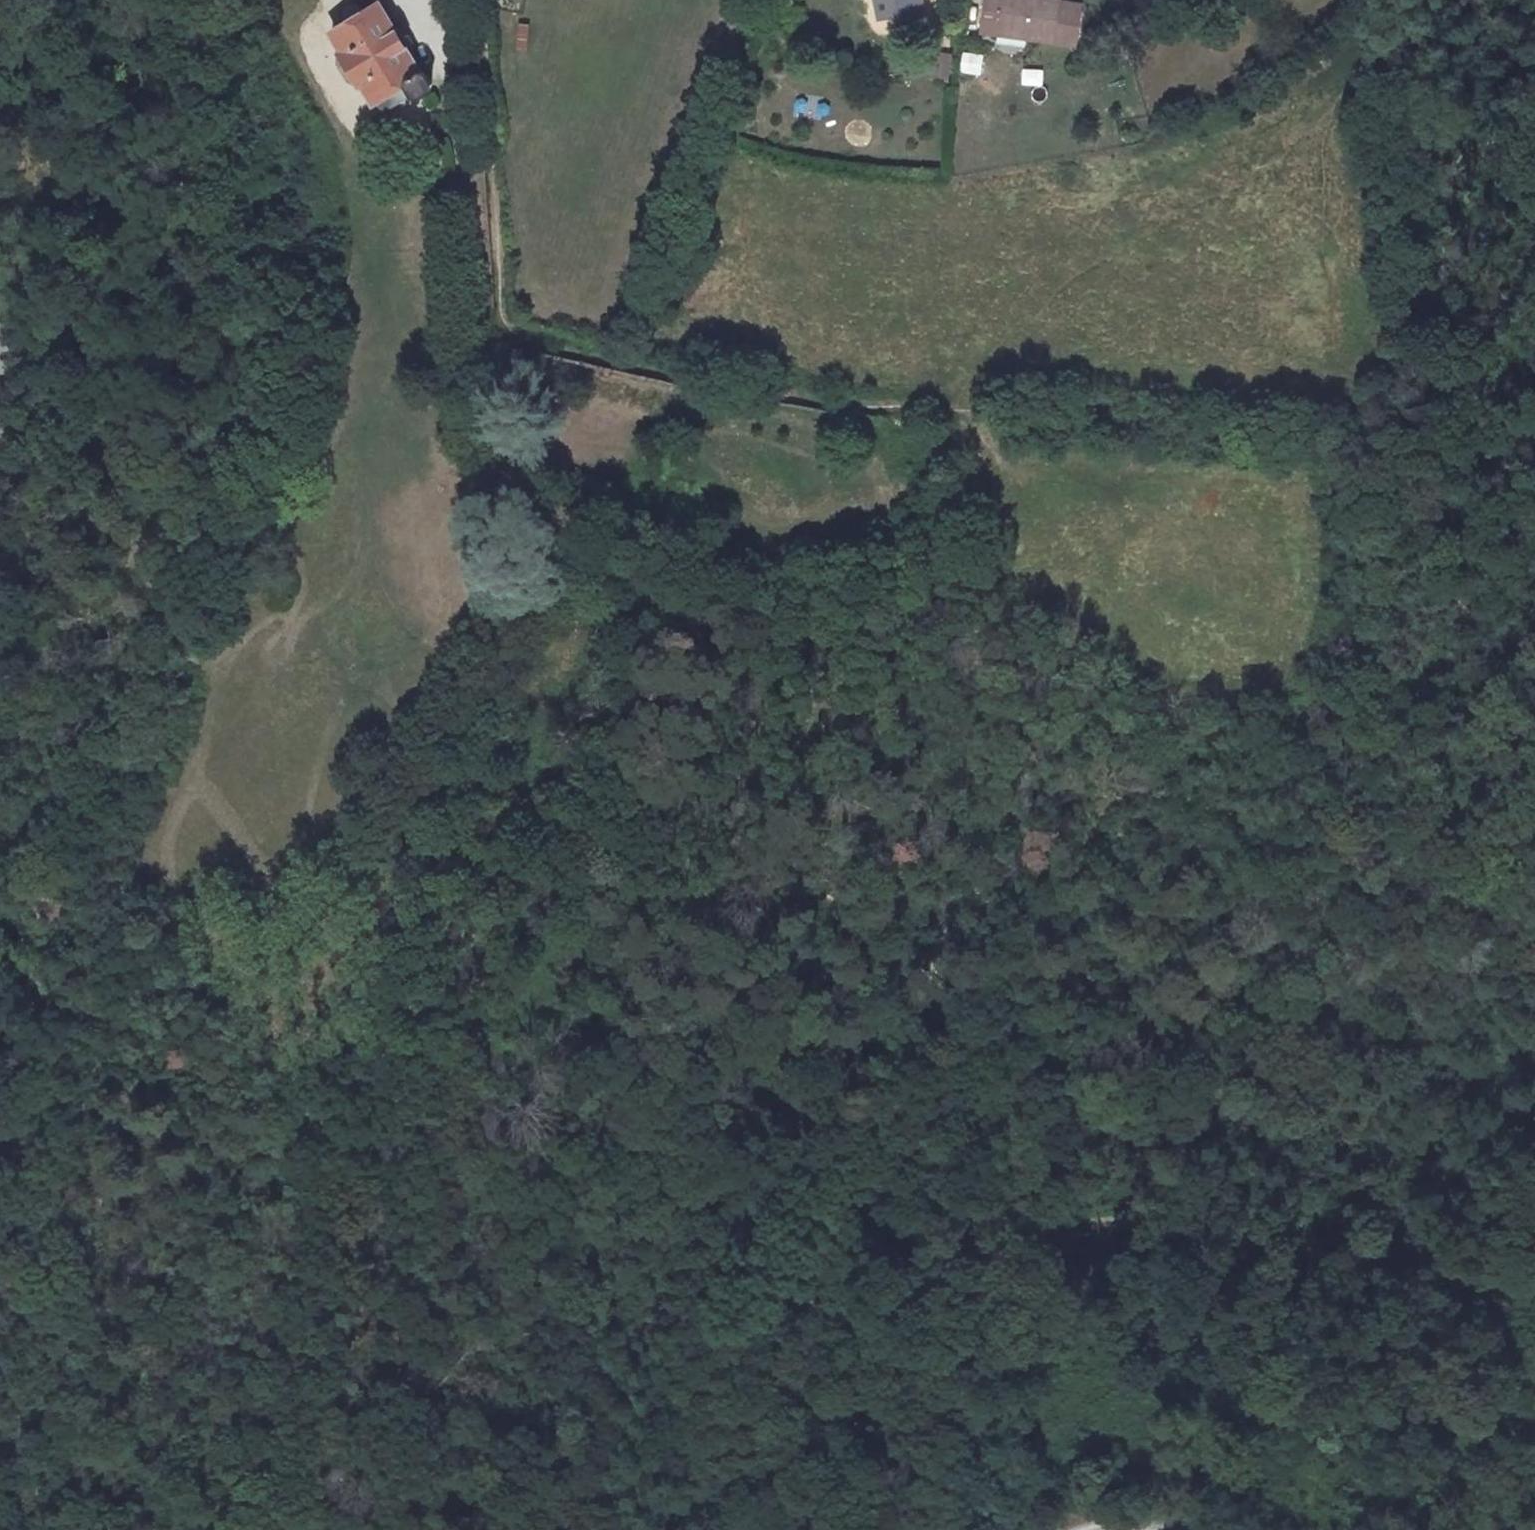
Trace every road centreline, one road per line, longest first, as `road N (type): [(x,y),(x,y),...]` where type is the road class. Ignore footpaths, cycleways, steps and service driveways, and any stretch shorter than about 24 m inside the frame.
road 1 (residential): [(475,0),(487,41),(502,322),(653,373),(880,413)]

